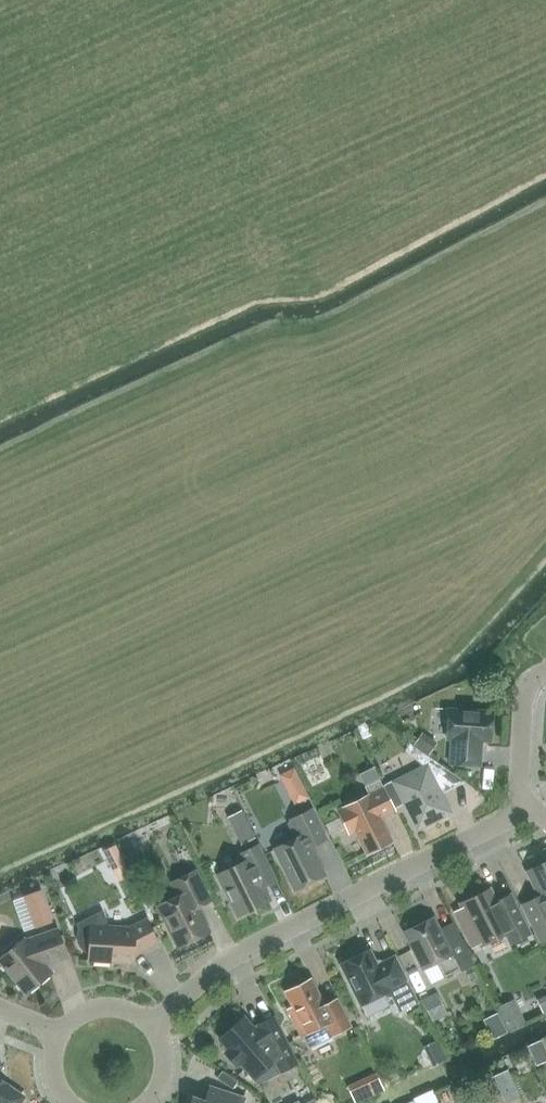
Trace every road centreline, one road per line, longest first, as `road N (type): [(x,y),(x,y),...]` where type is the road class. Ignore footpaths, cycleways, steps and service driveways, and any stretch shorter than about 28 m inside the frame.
road 1 (residential): [(147,1021),(258,943),(522,813),(523,796)]
road 2 (residential): [(523,796),(530,686),(545,678)]

